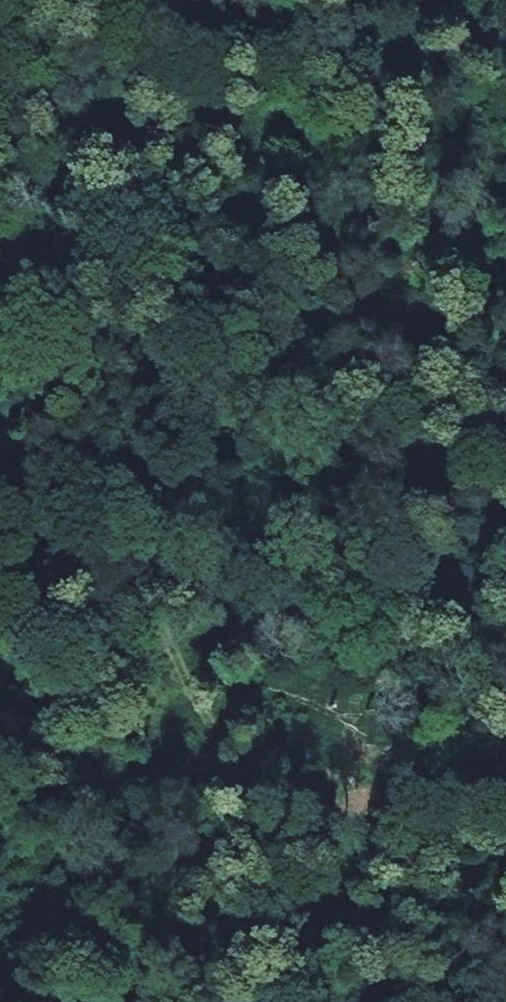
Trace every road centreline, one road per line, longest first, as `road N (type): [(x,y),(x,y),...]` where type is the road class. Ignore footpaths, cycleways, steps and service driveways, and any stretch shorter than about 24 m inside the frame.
road 1 (track): [(58,0),(12,195),(323,1001)]
road 2 (track): [(0,188),(227,318),(505,506)]
road 3 (track): [(0,531),(171,1001)]

